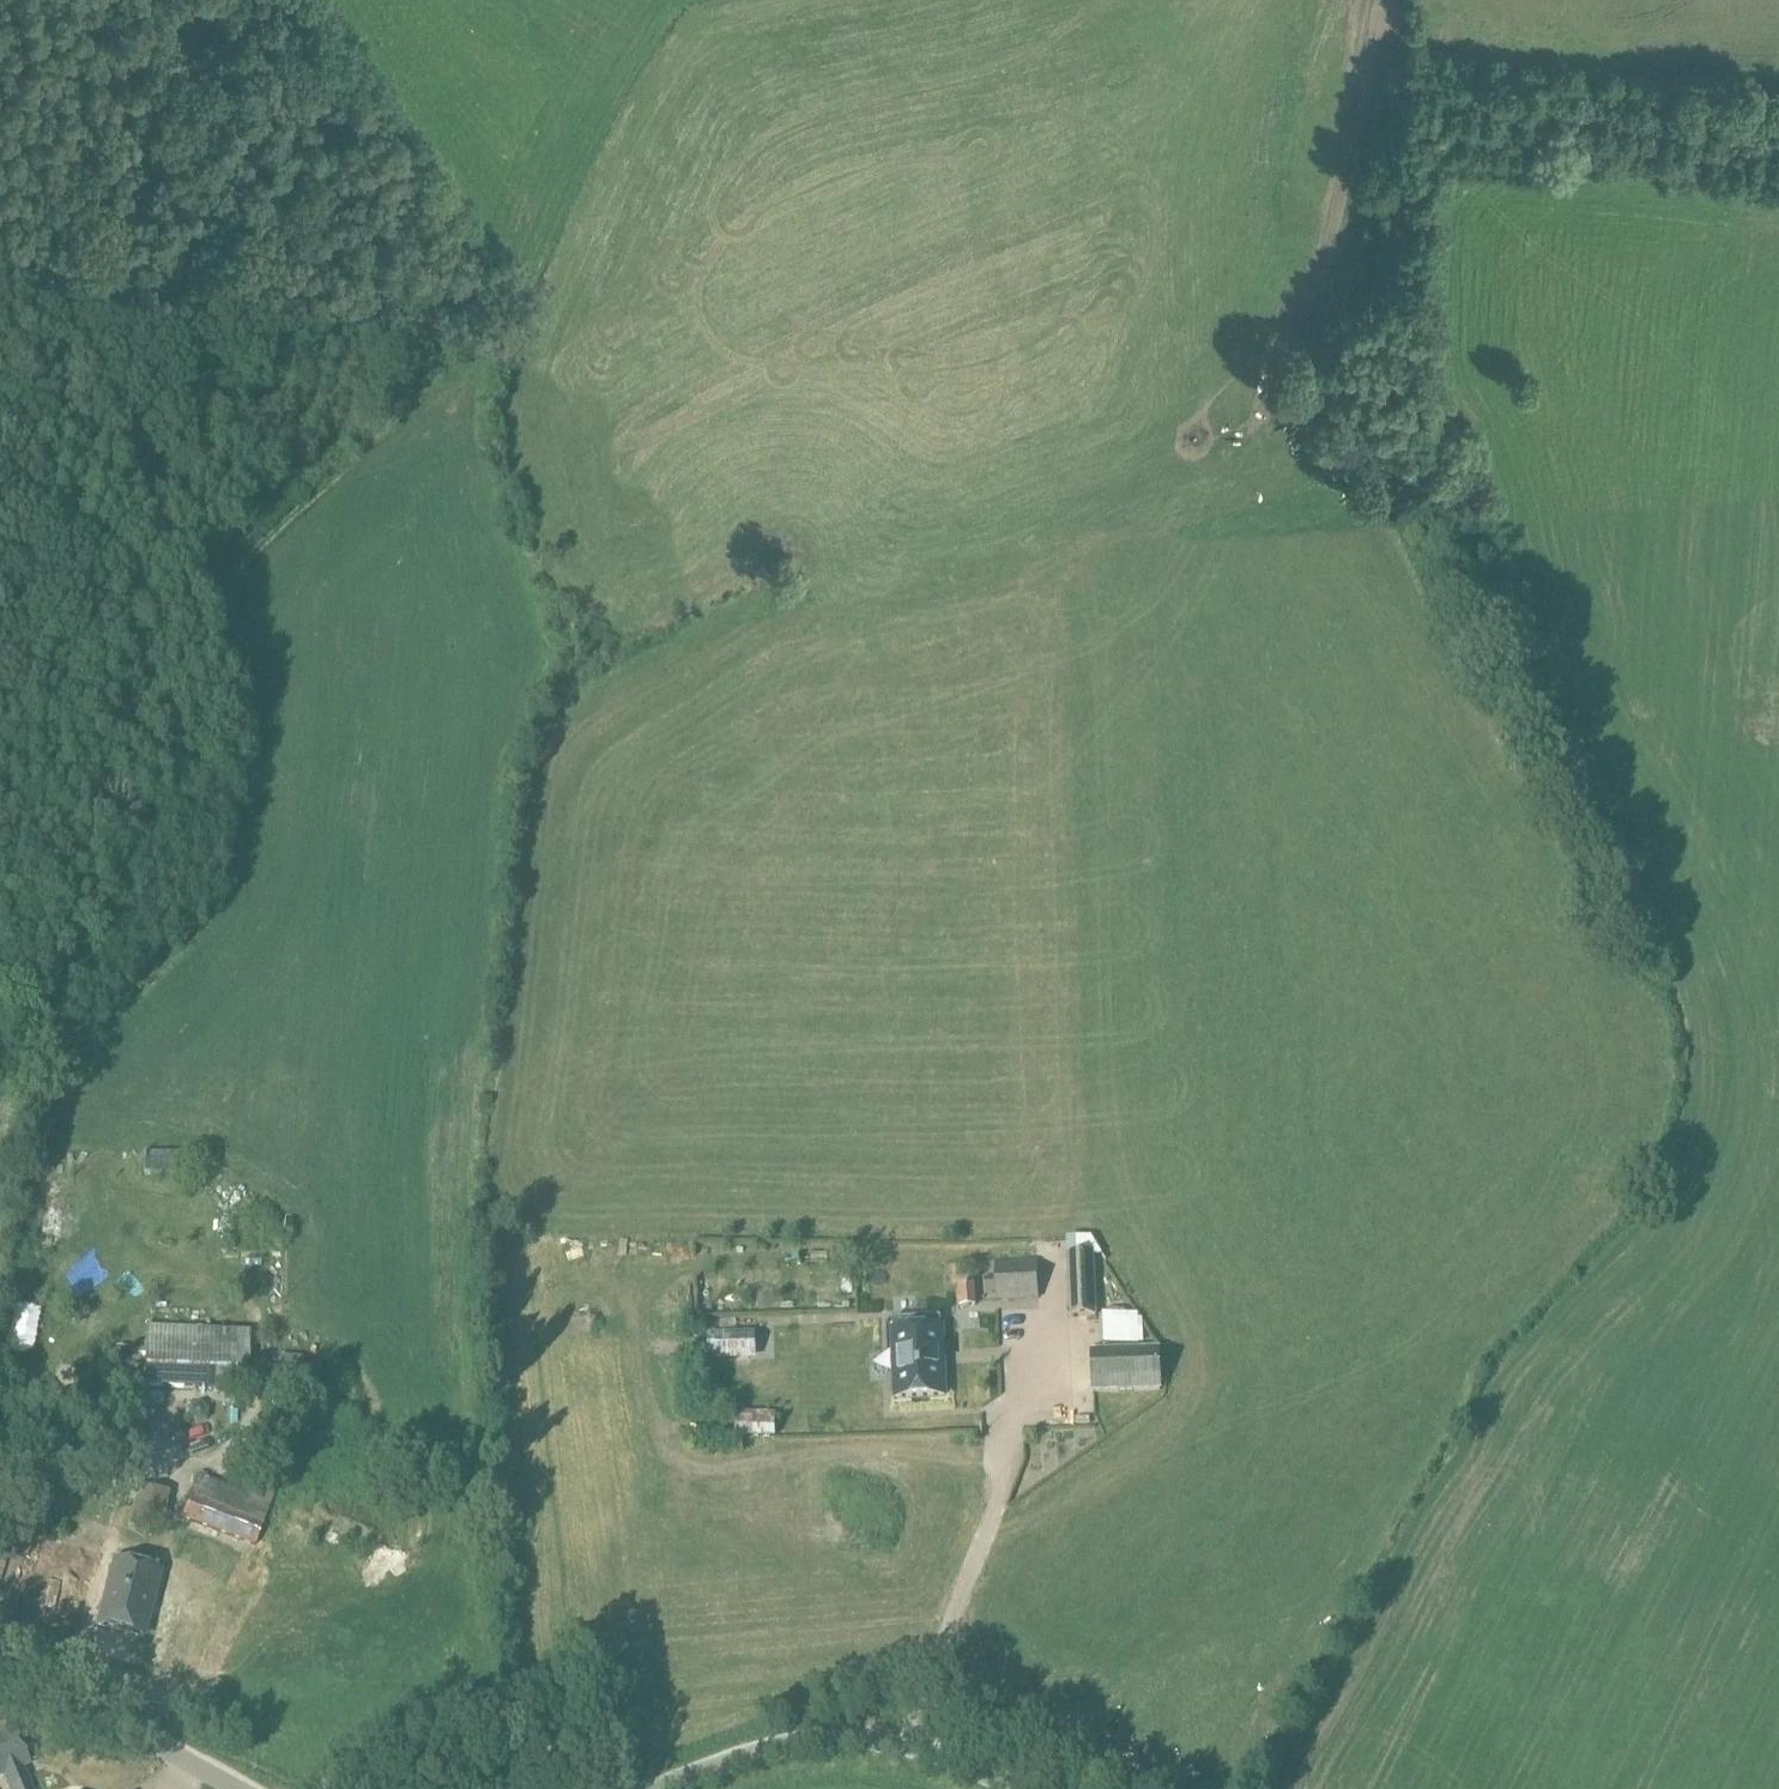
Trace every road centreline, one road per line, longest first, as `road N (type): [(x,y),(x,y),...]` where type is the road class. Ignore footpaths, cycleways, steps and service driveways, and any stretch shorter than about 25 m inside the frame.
road 1 (tertiary): [(650,1788),(755,1748),(876,1732),(1016,1788)]
road 2 (tertiary): [(0,1665),(276,1788)]

